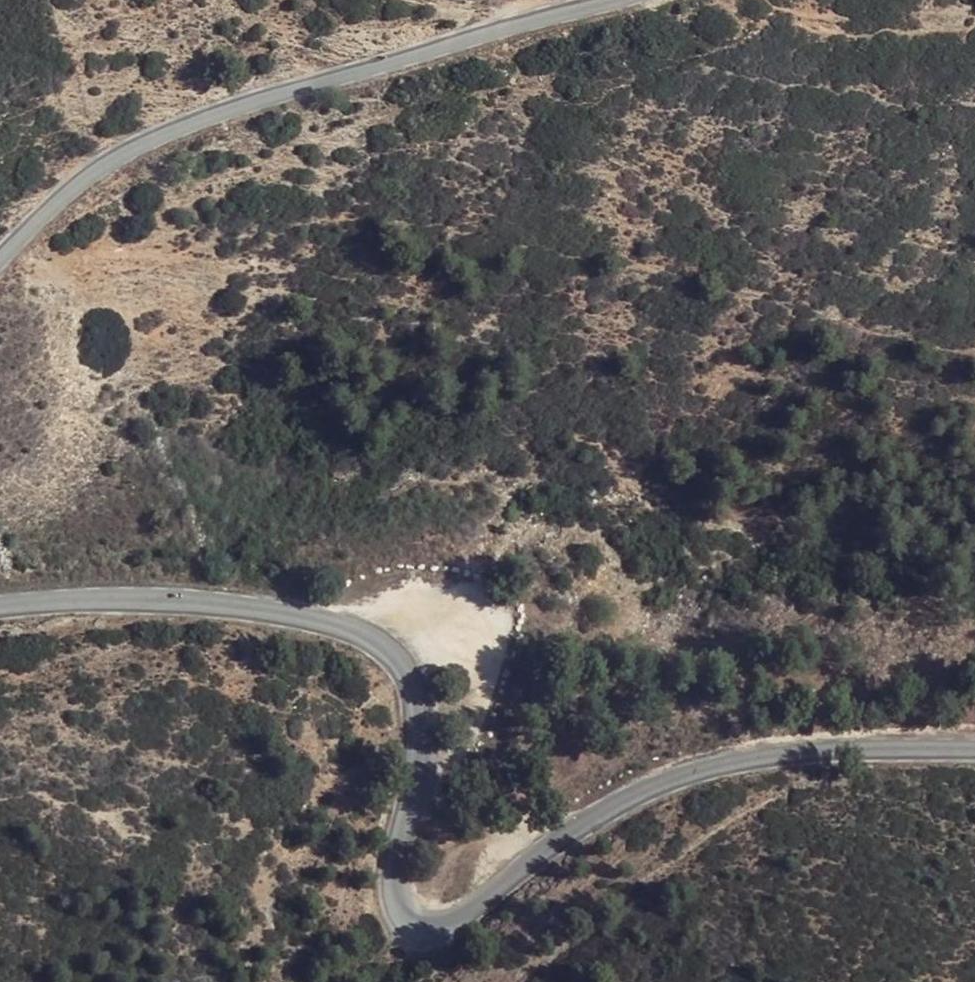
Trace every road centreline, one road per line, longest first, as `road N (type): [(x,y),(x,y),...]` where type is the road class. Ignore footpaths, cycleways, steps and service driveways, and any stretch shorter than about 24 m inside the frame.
road 1 (tertiary): [(0,606),(98,599),(228,605),(329,625),(390,655),(411,692),(415,737),(395,899),(420,927),(444,924),(576,829),(695,771),(805,753),(974,750)]
road 2 (tertiary): [(617,0),(188,124),(92,172),(0,258)]

